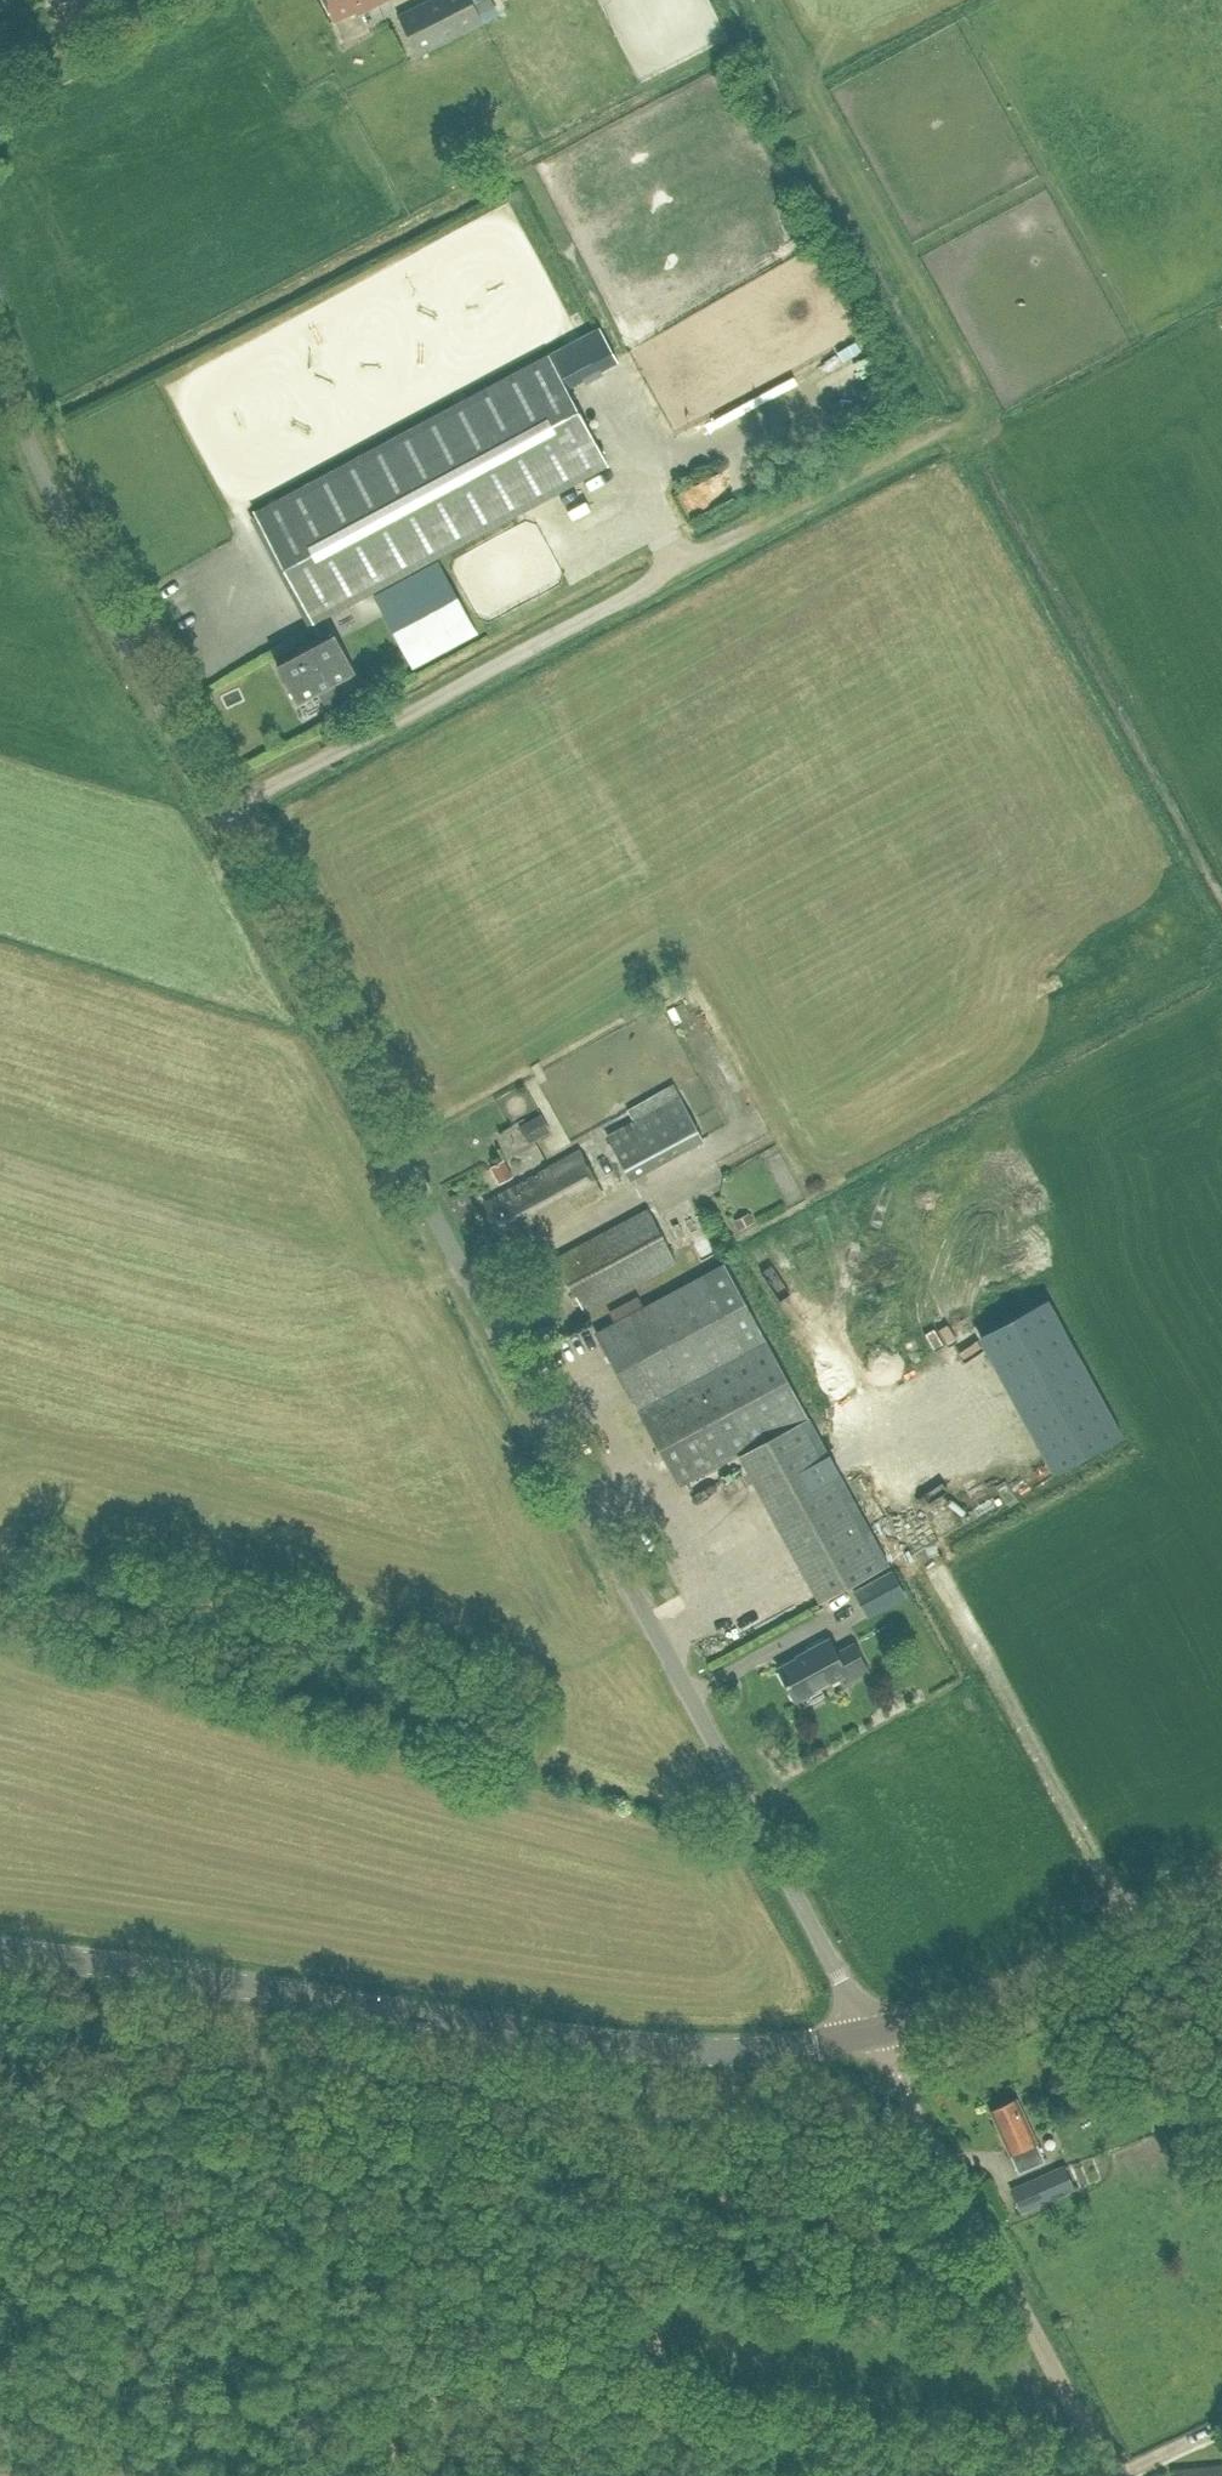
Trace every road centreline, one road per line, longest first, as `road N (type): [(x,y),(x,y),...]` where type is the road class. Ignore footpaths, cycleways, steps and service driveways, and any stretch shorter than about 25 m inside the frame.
road 1 (unclassified): [(868,2034),(221,811),(68,502),(0,335)]
road 2 (secondary): [(868,2034),(789,2050),(650,2050),(0,1952)]
road 3 (track): [(221,811),(945,428)]
road 4 (unclassified): [(897,2080),(1112,2475)]
road 5 (secondary): [(868,2034),(994,1991),(1221,1875)]

